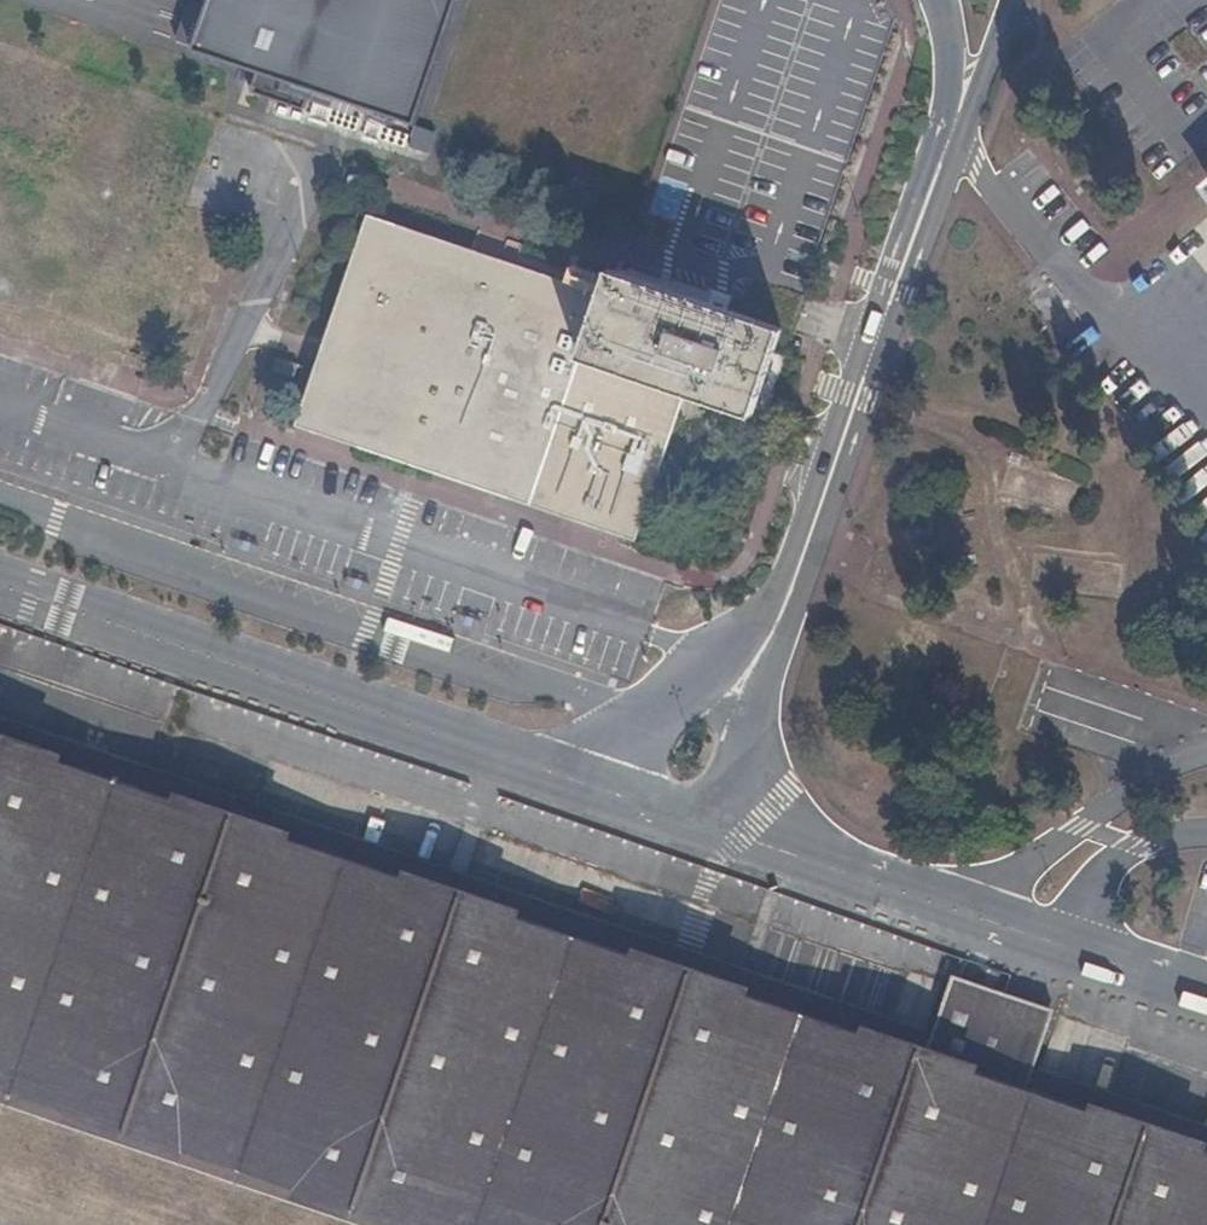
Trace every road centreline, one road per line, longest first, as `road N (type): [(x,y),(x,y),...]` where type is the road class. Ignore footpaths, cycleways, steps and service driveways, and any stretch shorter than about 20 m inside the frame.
road 1 (unclassified): [(723,708),(751,669),(789,589),(963,100)]
road 2 (unclassified): [(0,583),(604,792)]
road 3 (unclassified): [(784,853),(1206,997)]
road 4 (unclassified): [(604,792),(784,853)]
road 5 (unclassified): [(784,853),(764,817),(742,721),(723,708)]
road 6 (unclassified): [(723,708),(687,705),(647,721),(604,792)]

